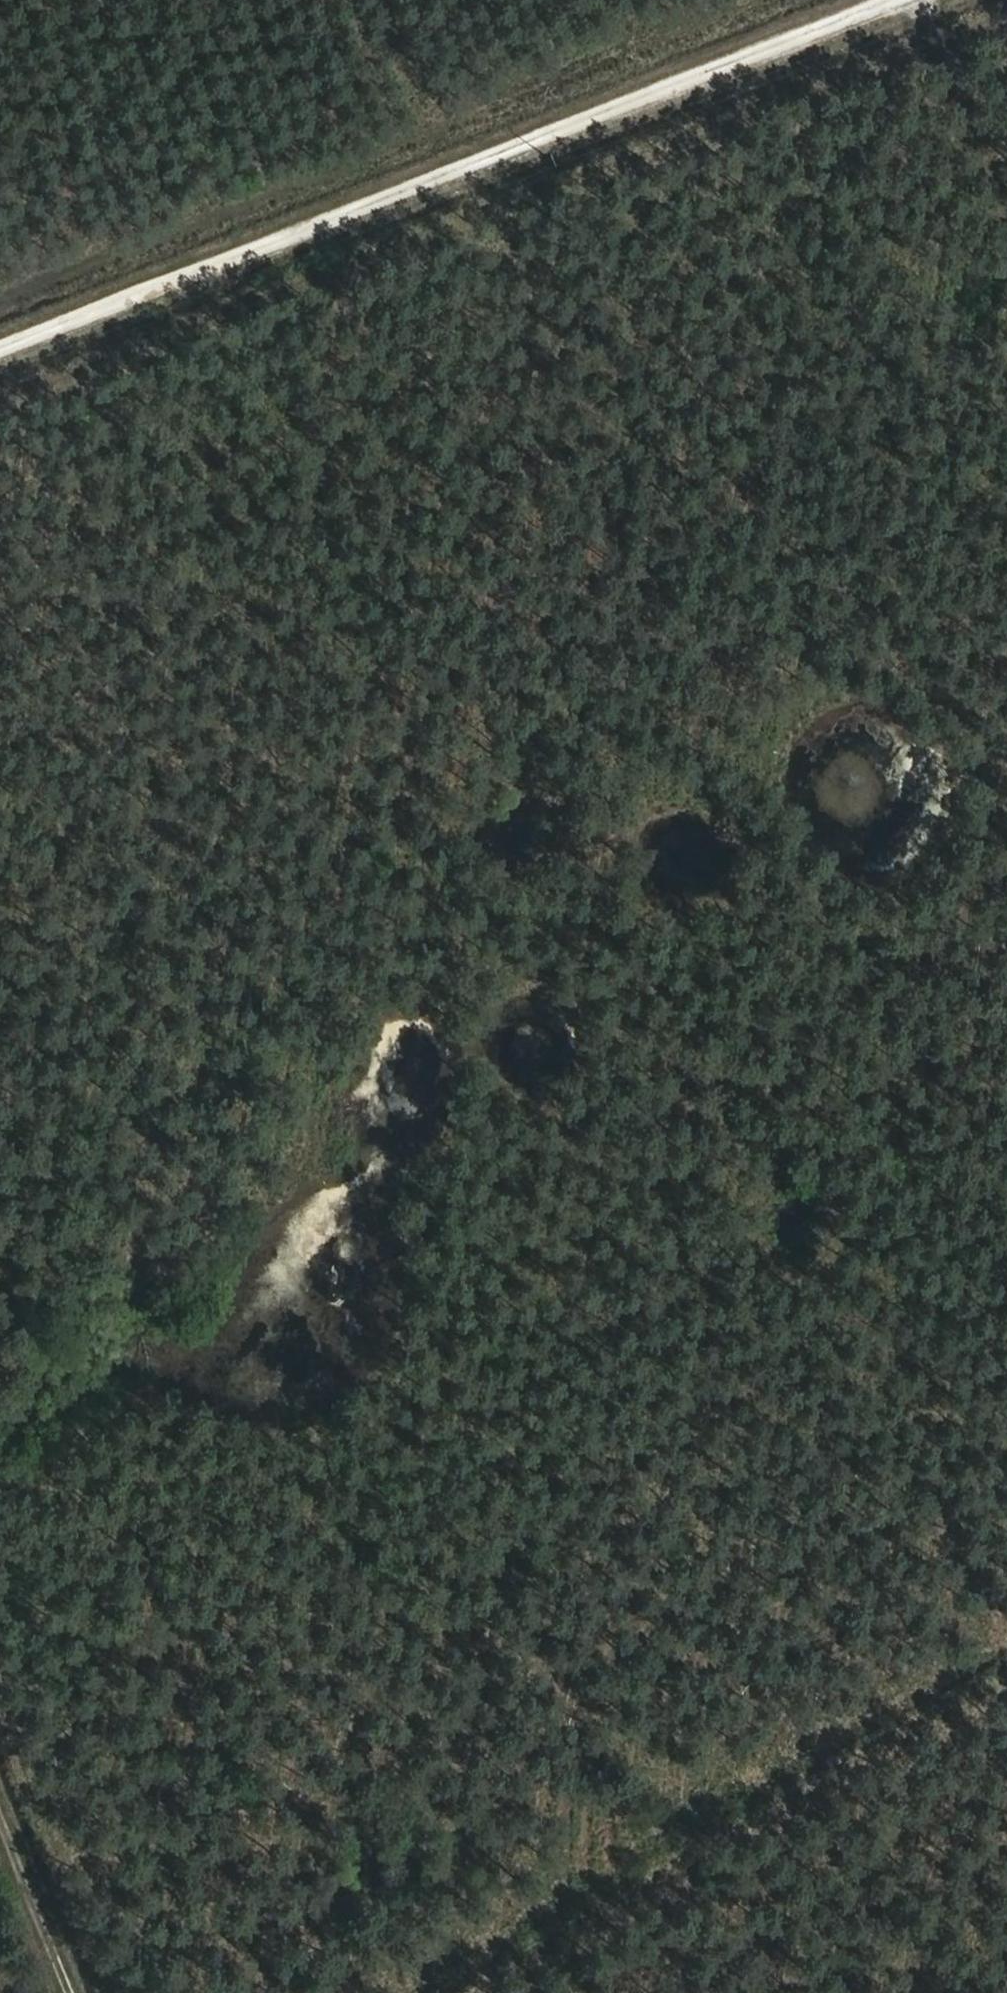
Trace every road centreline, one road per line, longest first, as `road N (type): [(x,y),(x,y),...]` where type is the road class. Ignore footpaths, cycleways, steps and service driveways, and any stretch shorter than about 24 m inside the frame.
road 1 (track): [(0,358),(928,0)]
road 2 (track): [(87,1992),(0,1775)]

